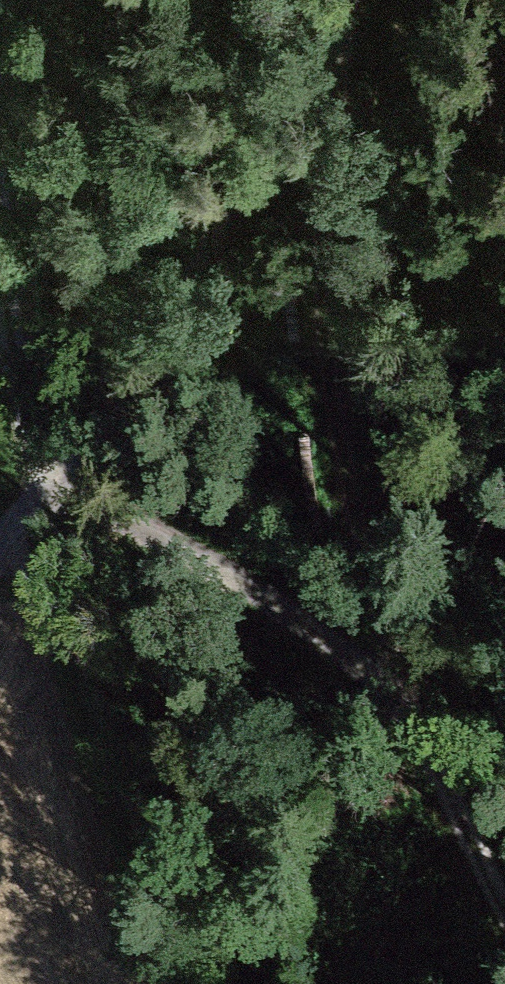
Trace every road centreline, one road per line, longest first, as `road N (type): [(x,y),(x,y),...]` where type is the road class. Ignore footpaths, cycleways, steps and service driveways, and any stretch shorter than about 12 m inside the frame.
road 1 (track): [(46,466),(366,673),(499,983)]
road 2 (track): [(366,673),(317,453),(299,282),(334,0)]
road 3 (track): [(46,466),(164,317),(325,88),(363,0)]
road 4 (track): [(0,205),(46,466)]

